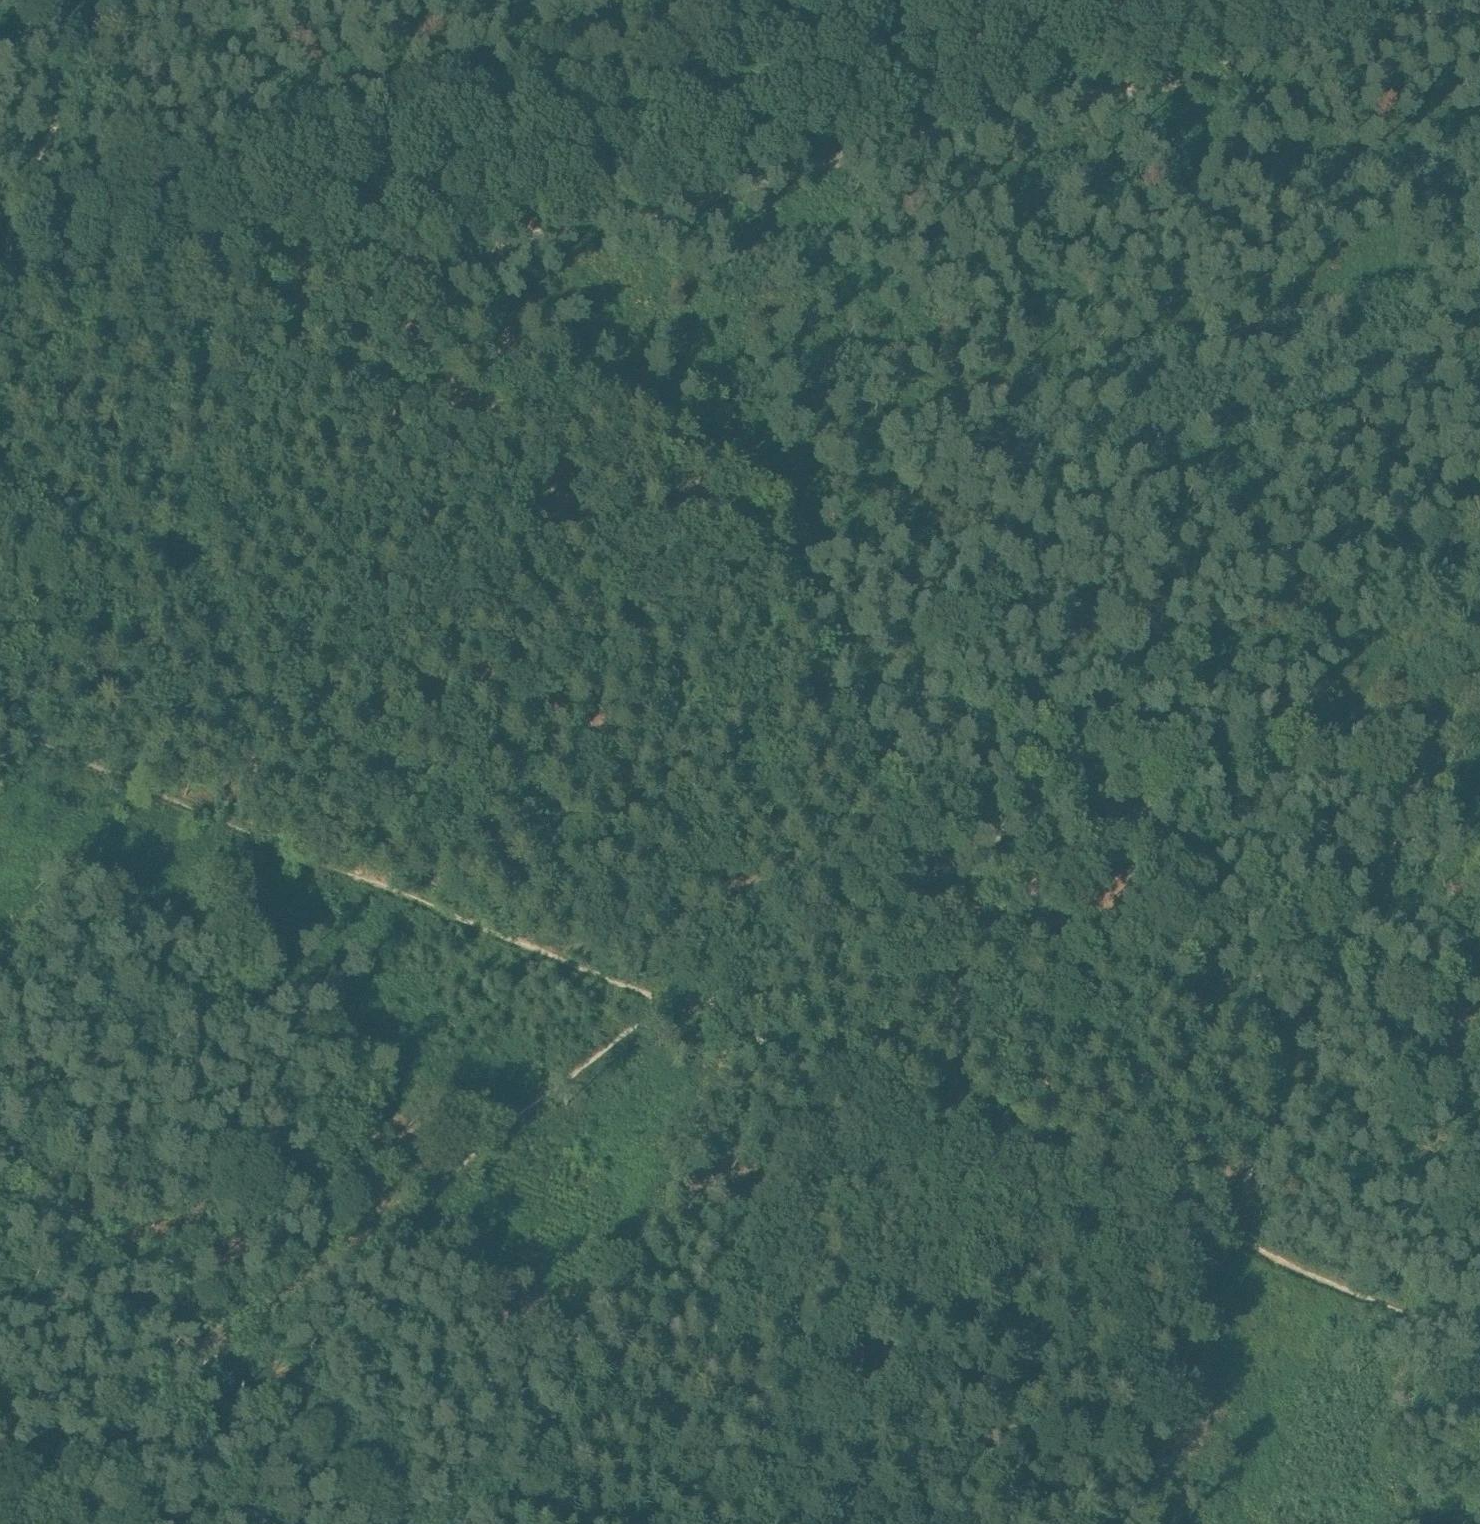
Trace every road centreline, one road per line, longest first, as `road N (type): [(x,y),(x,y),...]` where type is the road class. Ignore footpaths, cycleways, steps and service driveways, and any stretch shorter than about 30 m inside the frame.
road 1 (track): [(1120,0),(769,96),(510,145),(225,227),(0,272)]
road 2 (track): [(347,861),(348,787),(250,566),(91,285),(64,258)]
road 3 (track): [(1240,1236),(1479,644)]
road 4 (track): [(1105,1523),(1240,1236)]
road 5 (track): [(0,176),(88,0)]

